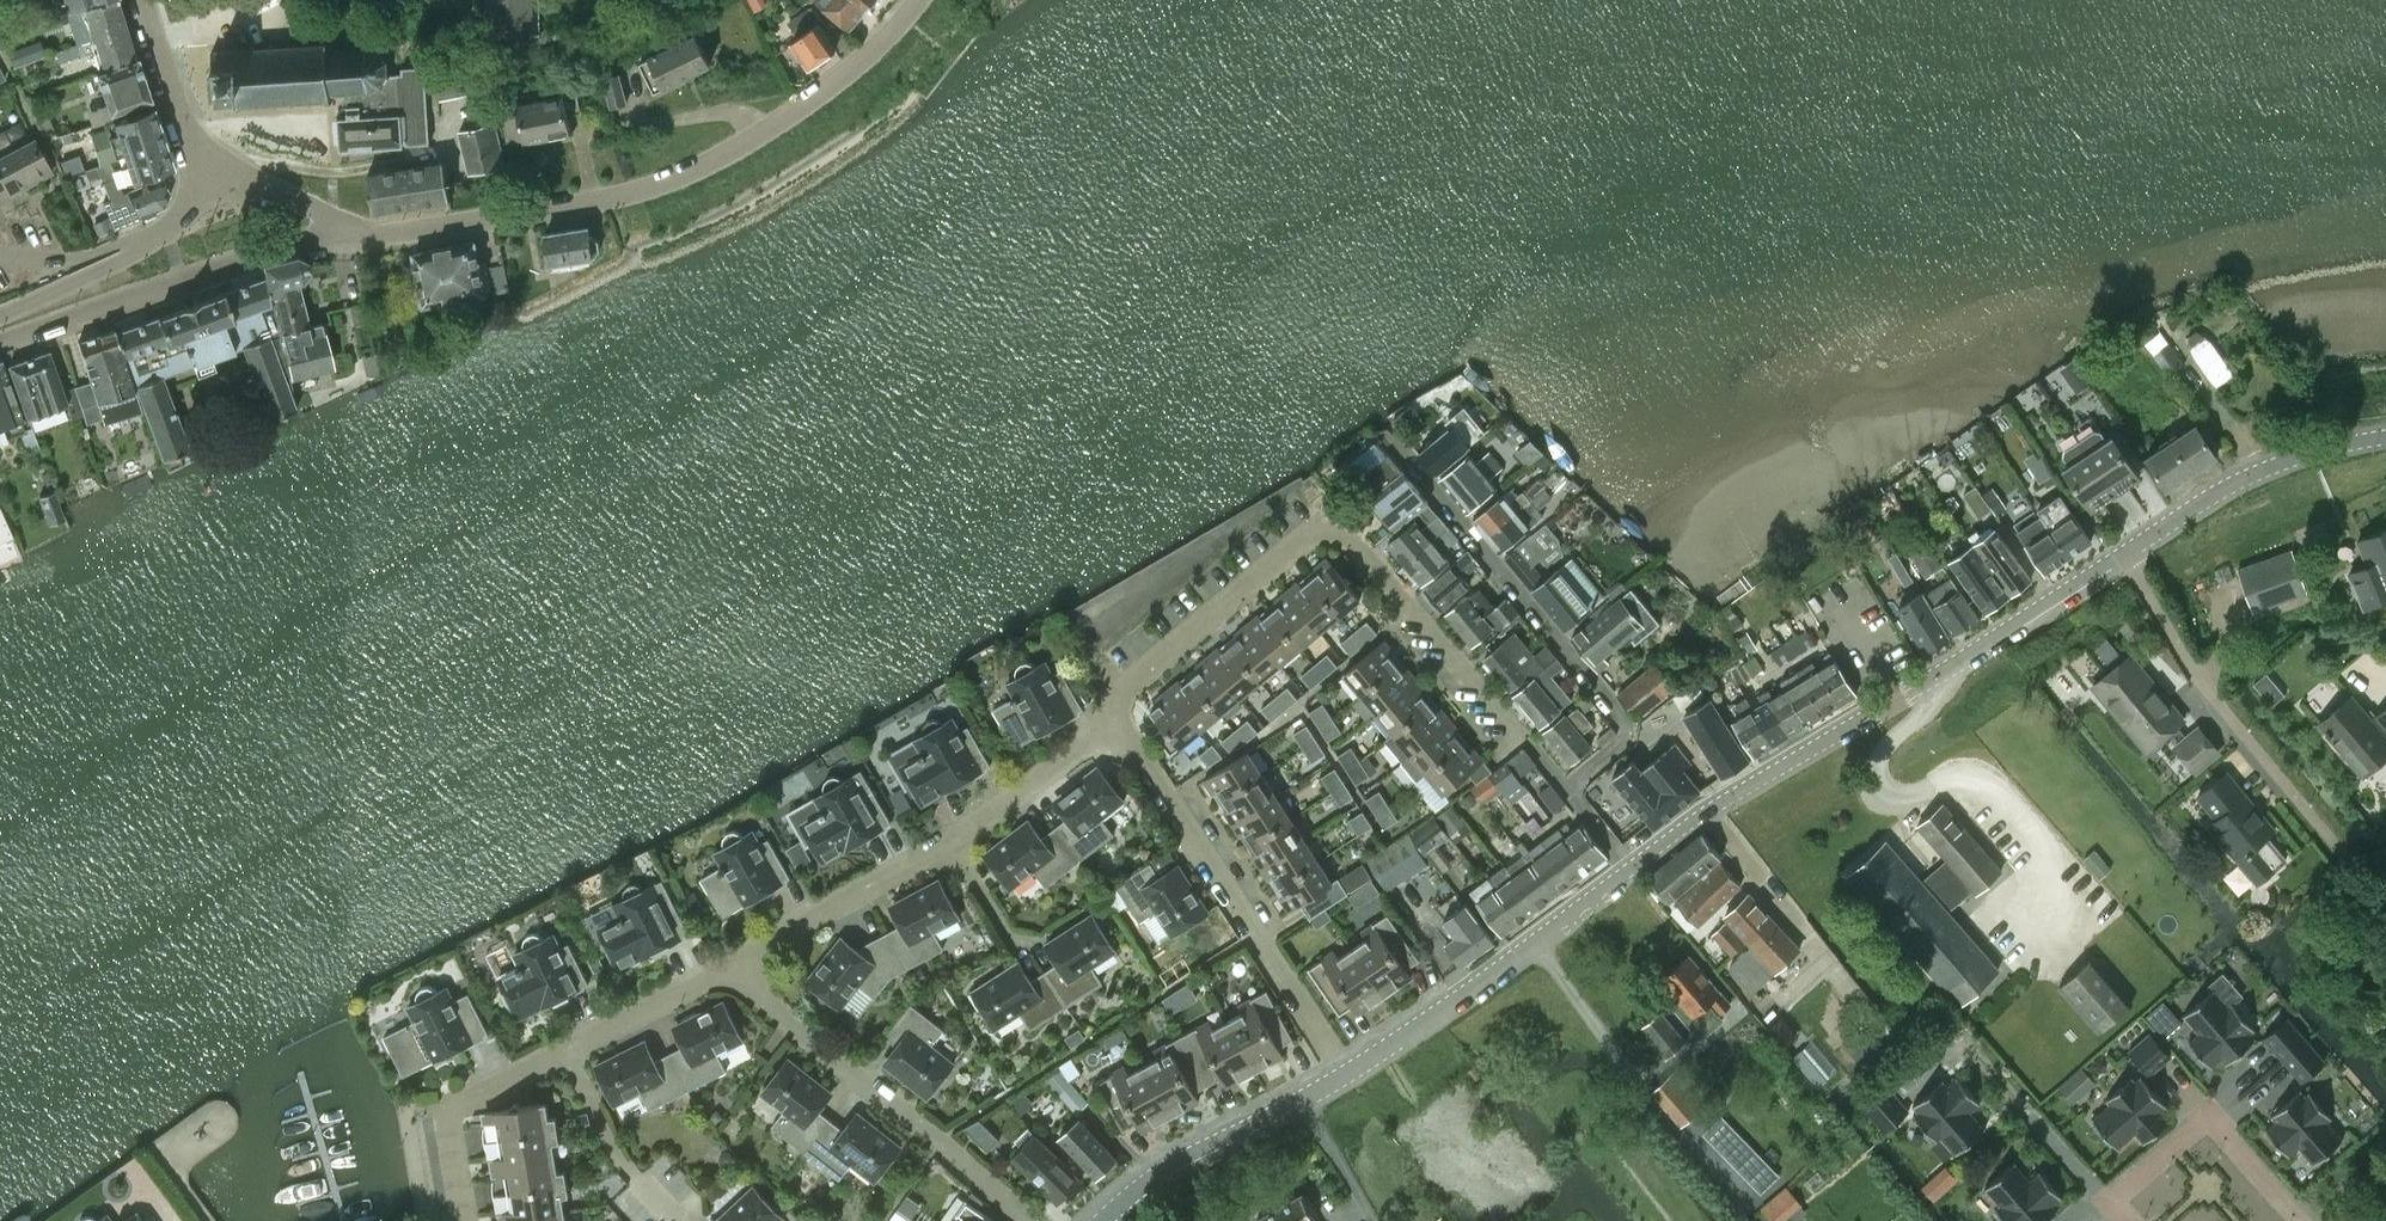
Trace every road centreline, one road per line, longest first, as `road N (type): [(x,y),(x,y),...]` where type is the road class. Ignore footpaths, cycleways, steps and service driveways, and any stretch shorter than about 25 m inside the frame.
road 1 (residential): [(343,227),(372,236),(420,235),(607,199),(682,174),(762,134),(851,73),(922,0)]
road 2 (residential): [(1563,781),(1496,712),(1384,569),(1341,532),(1311,529),(1107,700)]
road 3 (tertiary): [(1625,867),(1701,809),(1942,668),(2140,536)]
road 4 (residential): [(1389,439),(1632,730),(1563,781)]
road 5 (residential): [(1342,1071),(1107,700)]
road 6 (residential): [(2140,536),(2153,599),(2350,844),(2357,900)]
road 7 (residential): [(1029,1220),(959,1149),(820,1048),(731,968)]
road 8 (residential): [(0,341),(343,227)]
road 9 (tertiary): [(1342,1071),(1625,867)]
road 10 (tertiary): [(1099,1220),(1140,1179),(1342,1071)]
road 11 (residential): [(2303,1220),(2211,1113),(2109,1196)]
road 12 (tertiary): [(2385,433),(2272,462),(2140,536)]
road 13 (residential): [(731,968),(951,839)]
road 14 (residential): [(703,1189),(674,1220),(611,1142),(562,1047)]
road 15 (residential): [(462,1220),(443,1107),(562,1047)]
road 16 (residential): [(1107,700),(1097,731),(951,839)]
road 17 (residential): [(562,1047),(731,968)]
road 18 (residential): [(210,168),(188,139),(140,0)]
road 19 (residential): [(0,321),(144,245)]
road 20 (residential): [(144,245),(132,239),(40,261),(0,255)]
road 21 (residential): [(343,227),(210,168)]

